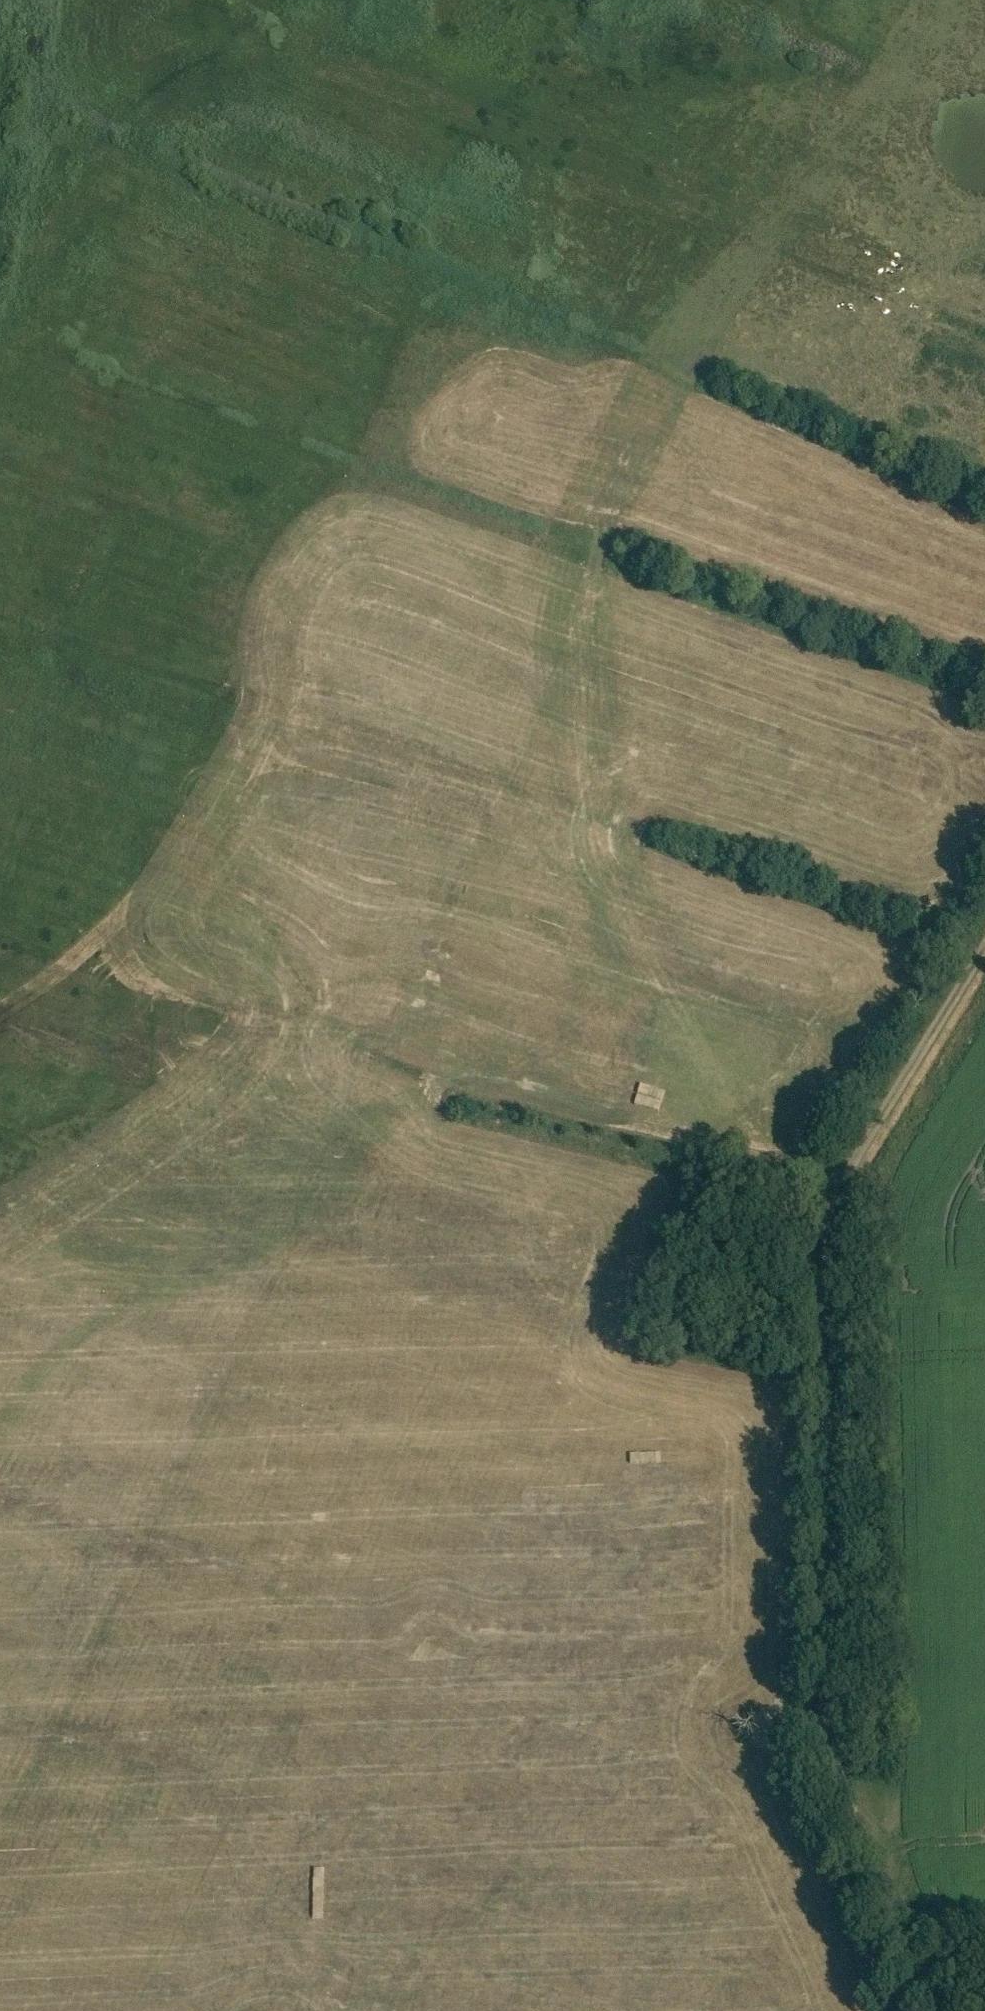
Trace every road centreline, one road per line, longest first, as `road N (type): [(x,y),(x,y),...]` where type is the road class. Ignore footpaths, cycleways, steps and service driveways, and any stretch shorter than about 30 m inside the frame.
road 1 (unclassified): [(938,2010),(829,1741),(828,1262),(846,1172),(984,944)]

